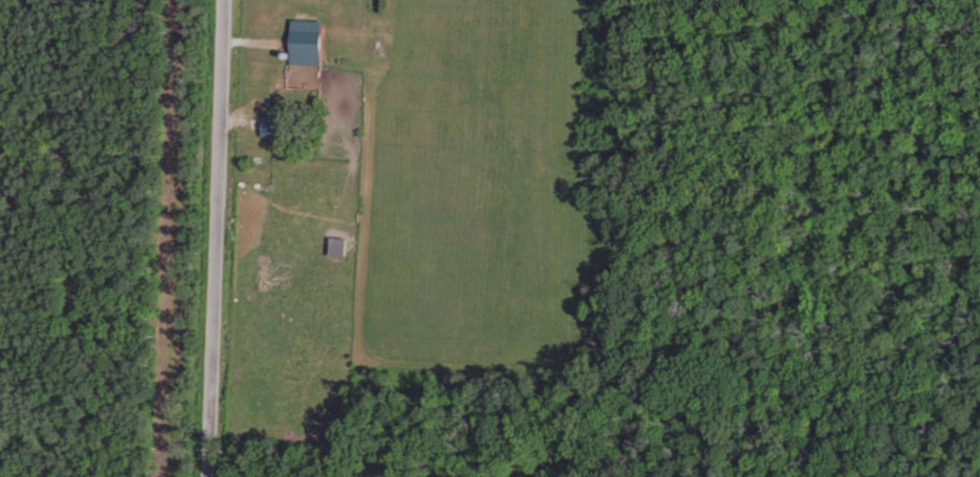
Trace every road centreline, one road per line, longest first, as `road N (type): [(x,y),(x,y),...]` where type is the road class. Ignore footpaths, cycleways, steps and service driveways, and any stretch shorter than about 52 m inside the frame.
road 1 (residential): [(206,476),(223,0)]

